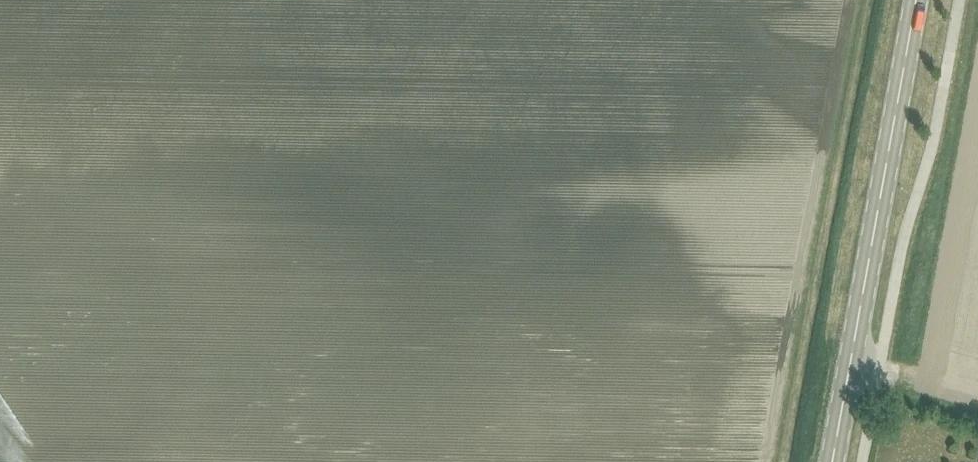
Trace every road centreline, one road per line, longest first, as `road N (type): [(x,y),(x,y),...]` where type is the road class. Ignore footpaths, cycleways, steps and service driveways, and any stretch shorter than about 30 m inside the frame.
road 1 (secondary): [(832,461),(916,0)]

